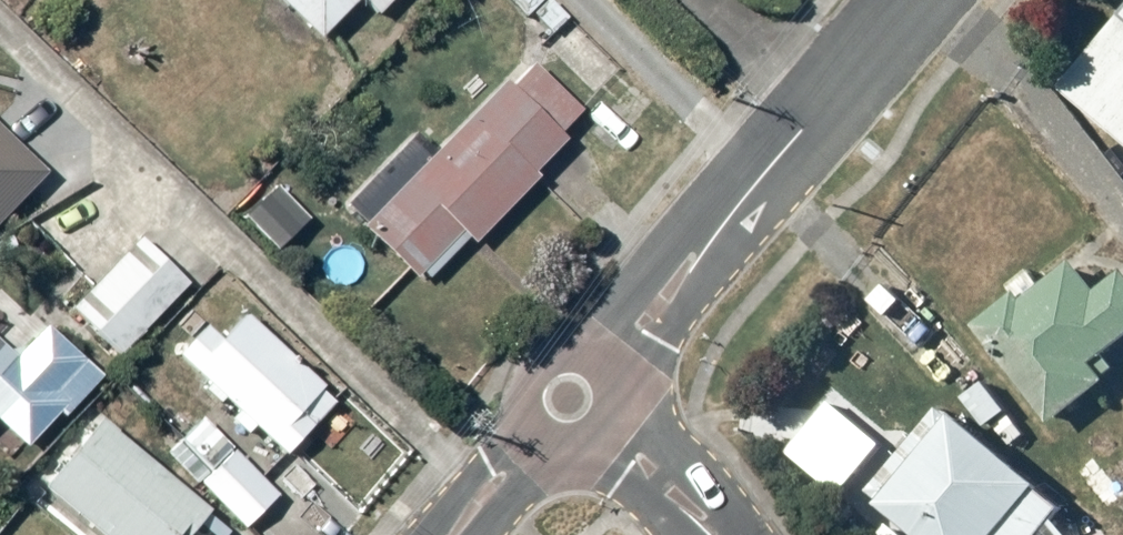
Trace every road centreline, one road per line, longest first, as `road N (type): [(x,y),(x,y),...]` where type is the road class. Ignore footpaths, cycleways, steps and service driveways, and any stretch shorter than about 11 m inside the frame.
road 1 (residential): [(599,367),(917,0)]
road 2 (residential): [(604,426),(713,534)]
road 3 (residential): [(458,534),(543,430)]
road 4 (residential): [(543,430),(530,390),(545,366),(573,356),(599,367)]

